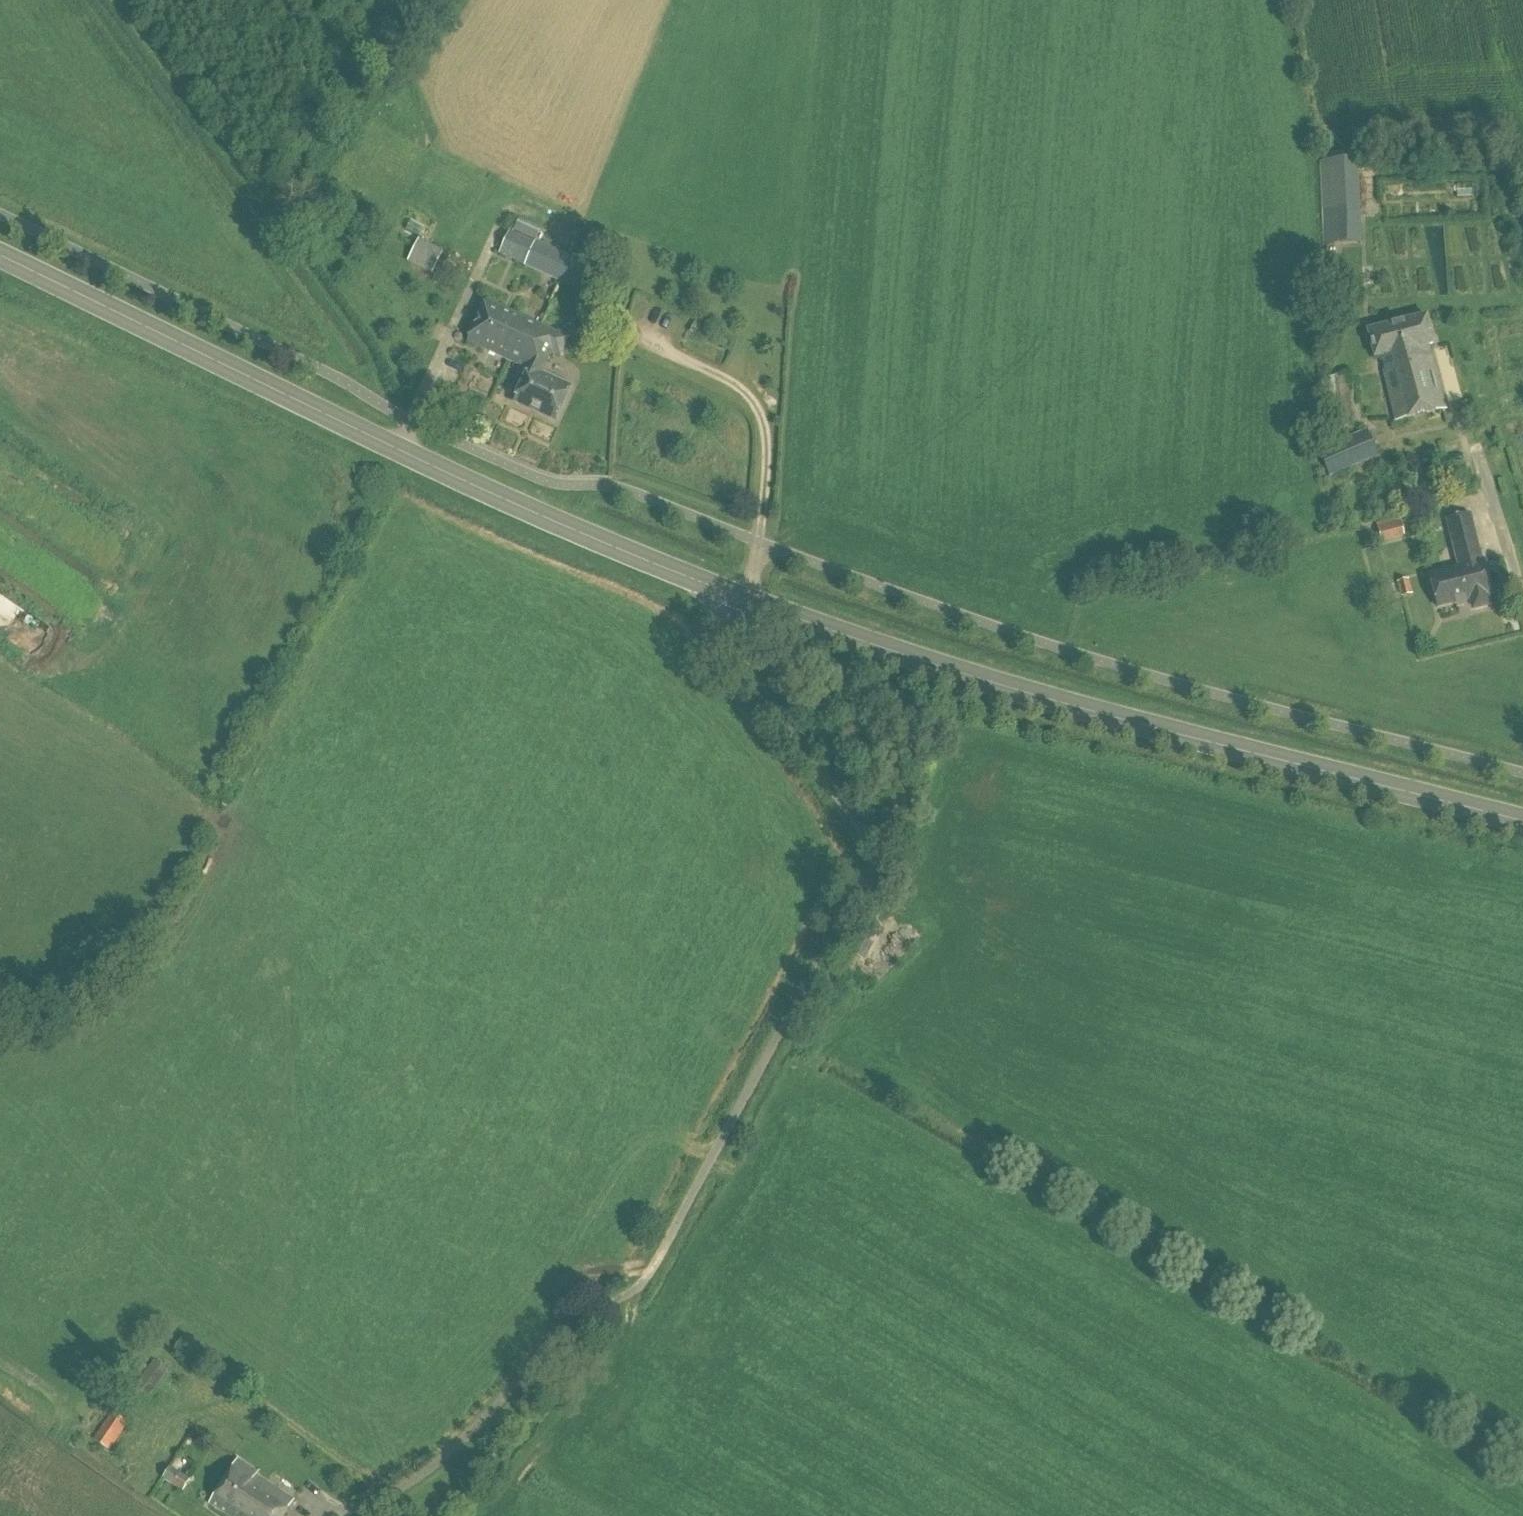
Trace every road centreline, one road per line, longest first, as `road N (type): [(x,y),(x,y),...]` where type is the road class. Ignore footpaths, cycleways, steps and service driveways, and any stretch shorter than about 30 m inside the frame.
road 1 (secondary): [(1522,823),(1079,709),(746,601),(534,515),(0,258)]

